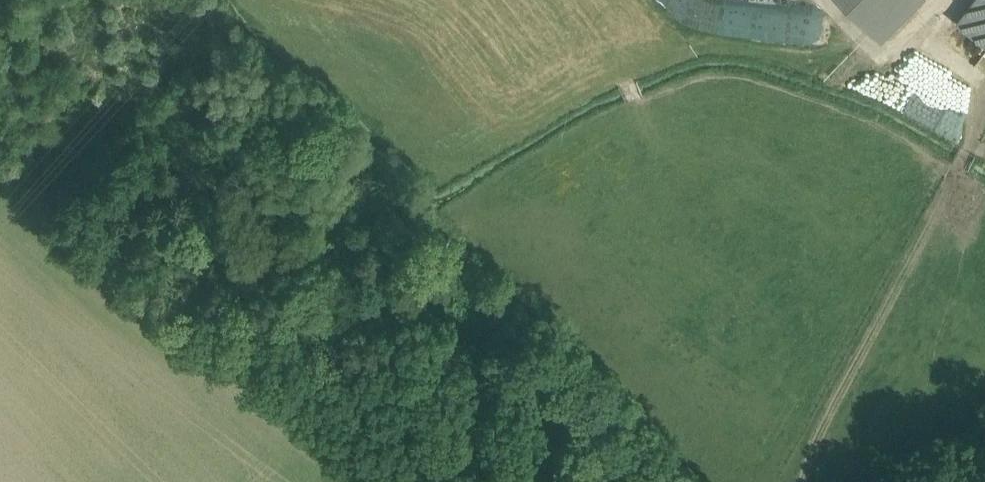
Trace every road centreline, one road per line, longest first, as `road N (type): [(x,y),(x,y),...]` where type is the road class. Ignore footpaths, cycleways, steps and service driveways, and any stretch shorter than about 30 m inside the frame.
road 1 (track): [(809,481),(825,425),(976,139),(907,70),(848,70),(778,54),(742,24),(730,0)]

